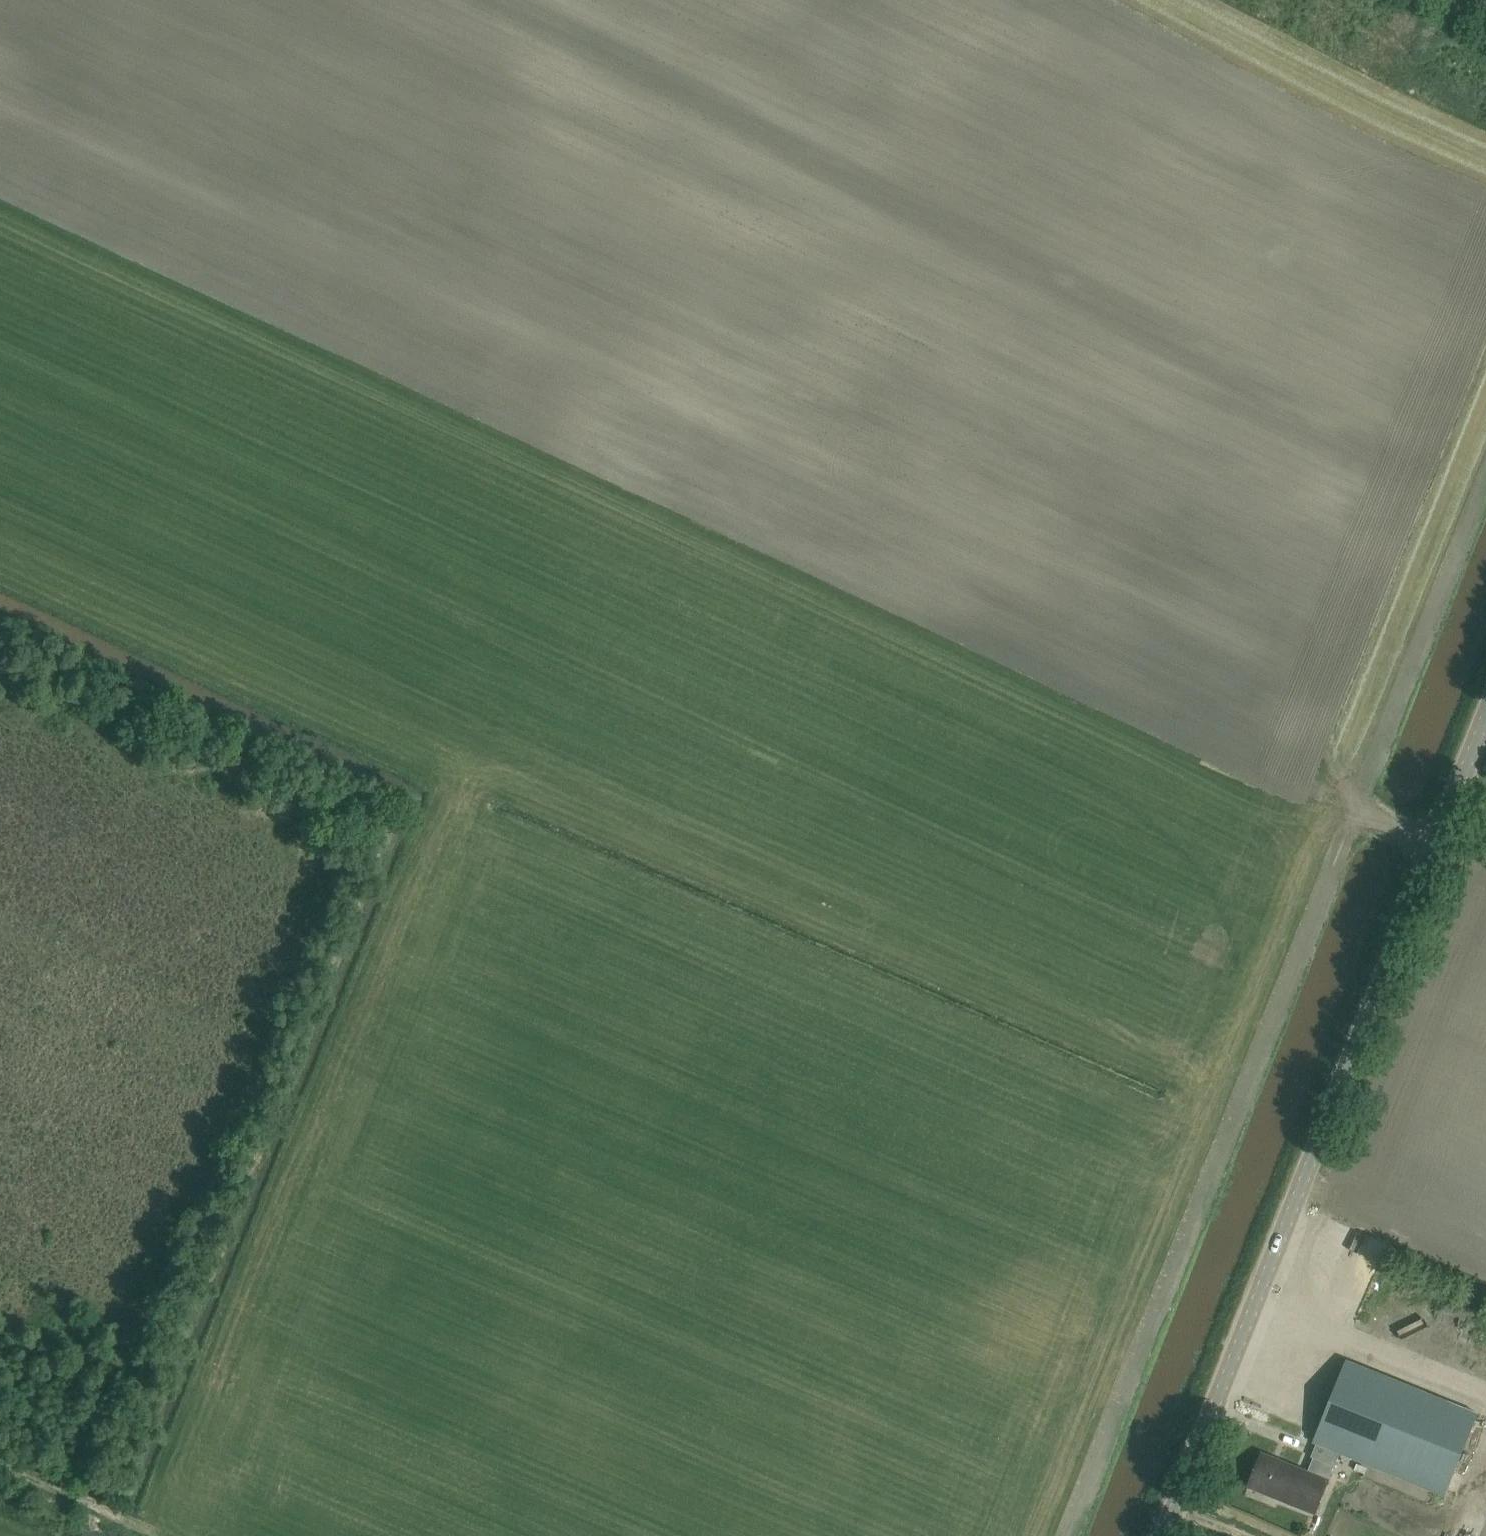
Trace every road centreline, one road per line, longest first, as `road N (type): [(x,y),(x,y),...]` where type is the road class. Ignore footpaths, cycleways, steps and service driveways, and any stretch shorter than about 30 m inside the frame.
road 1 (tertiary): [(1164,1535),(1485,715)]
road 2 (track): [(153,1535),(0,1471)]

